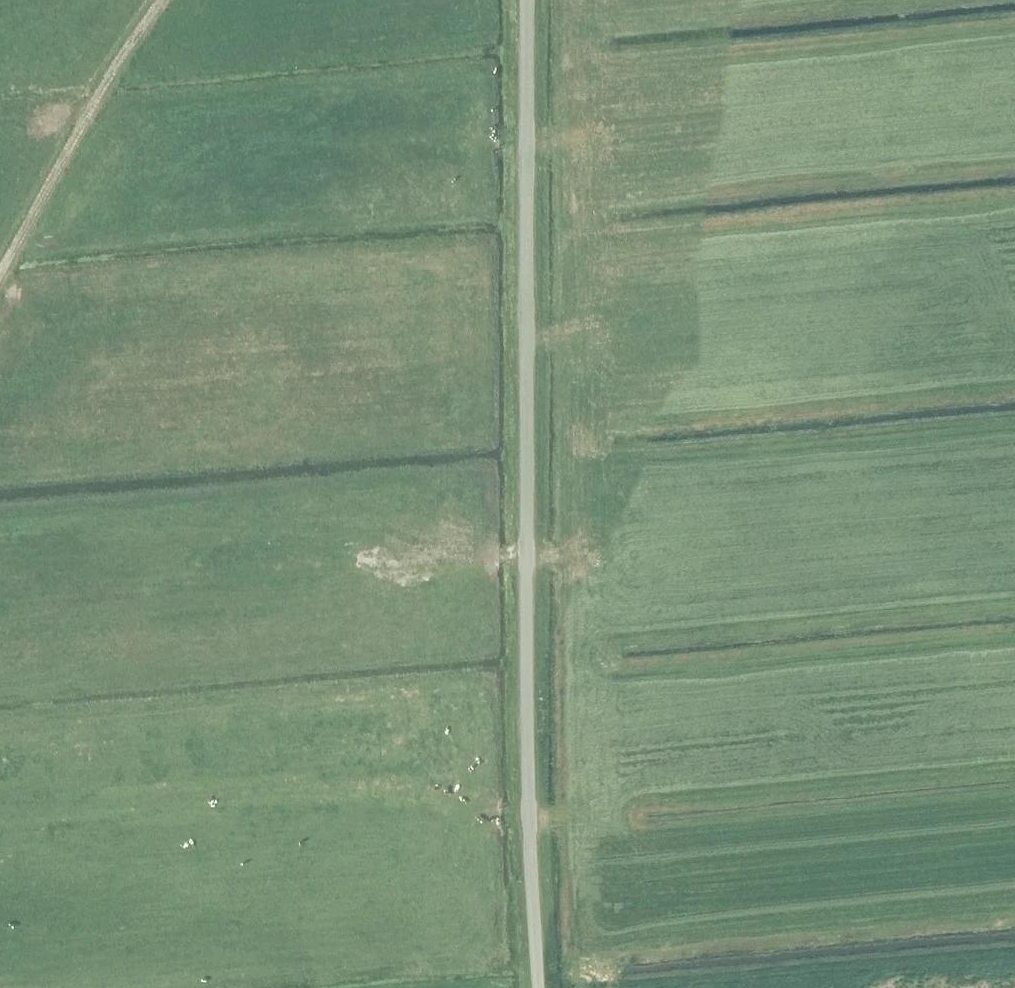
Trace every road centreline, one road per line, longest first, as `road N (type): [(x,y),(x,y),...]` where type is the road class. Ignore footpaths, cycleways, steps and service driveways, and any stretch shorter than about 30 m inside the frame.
road 1 (unclassified): [(538,987),(527,725),(526,0)]

